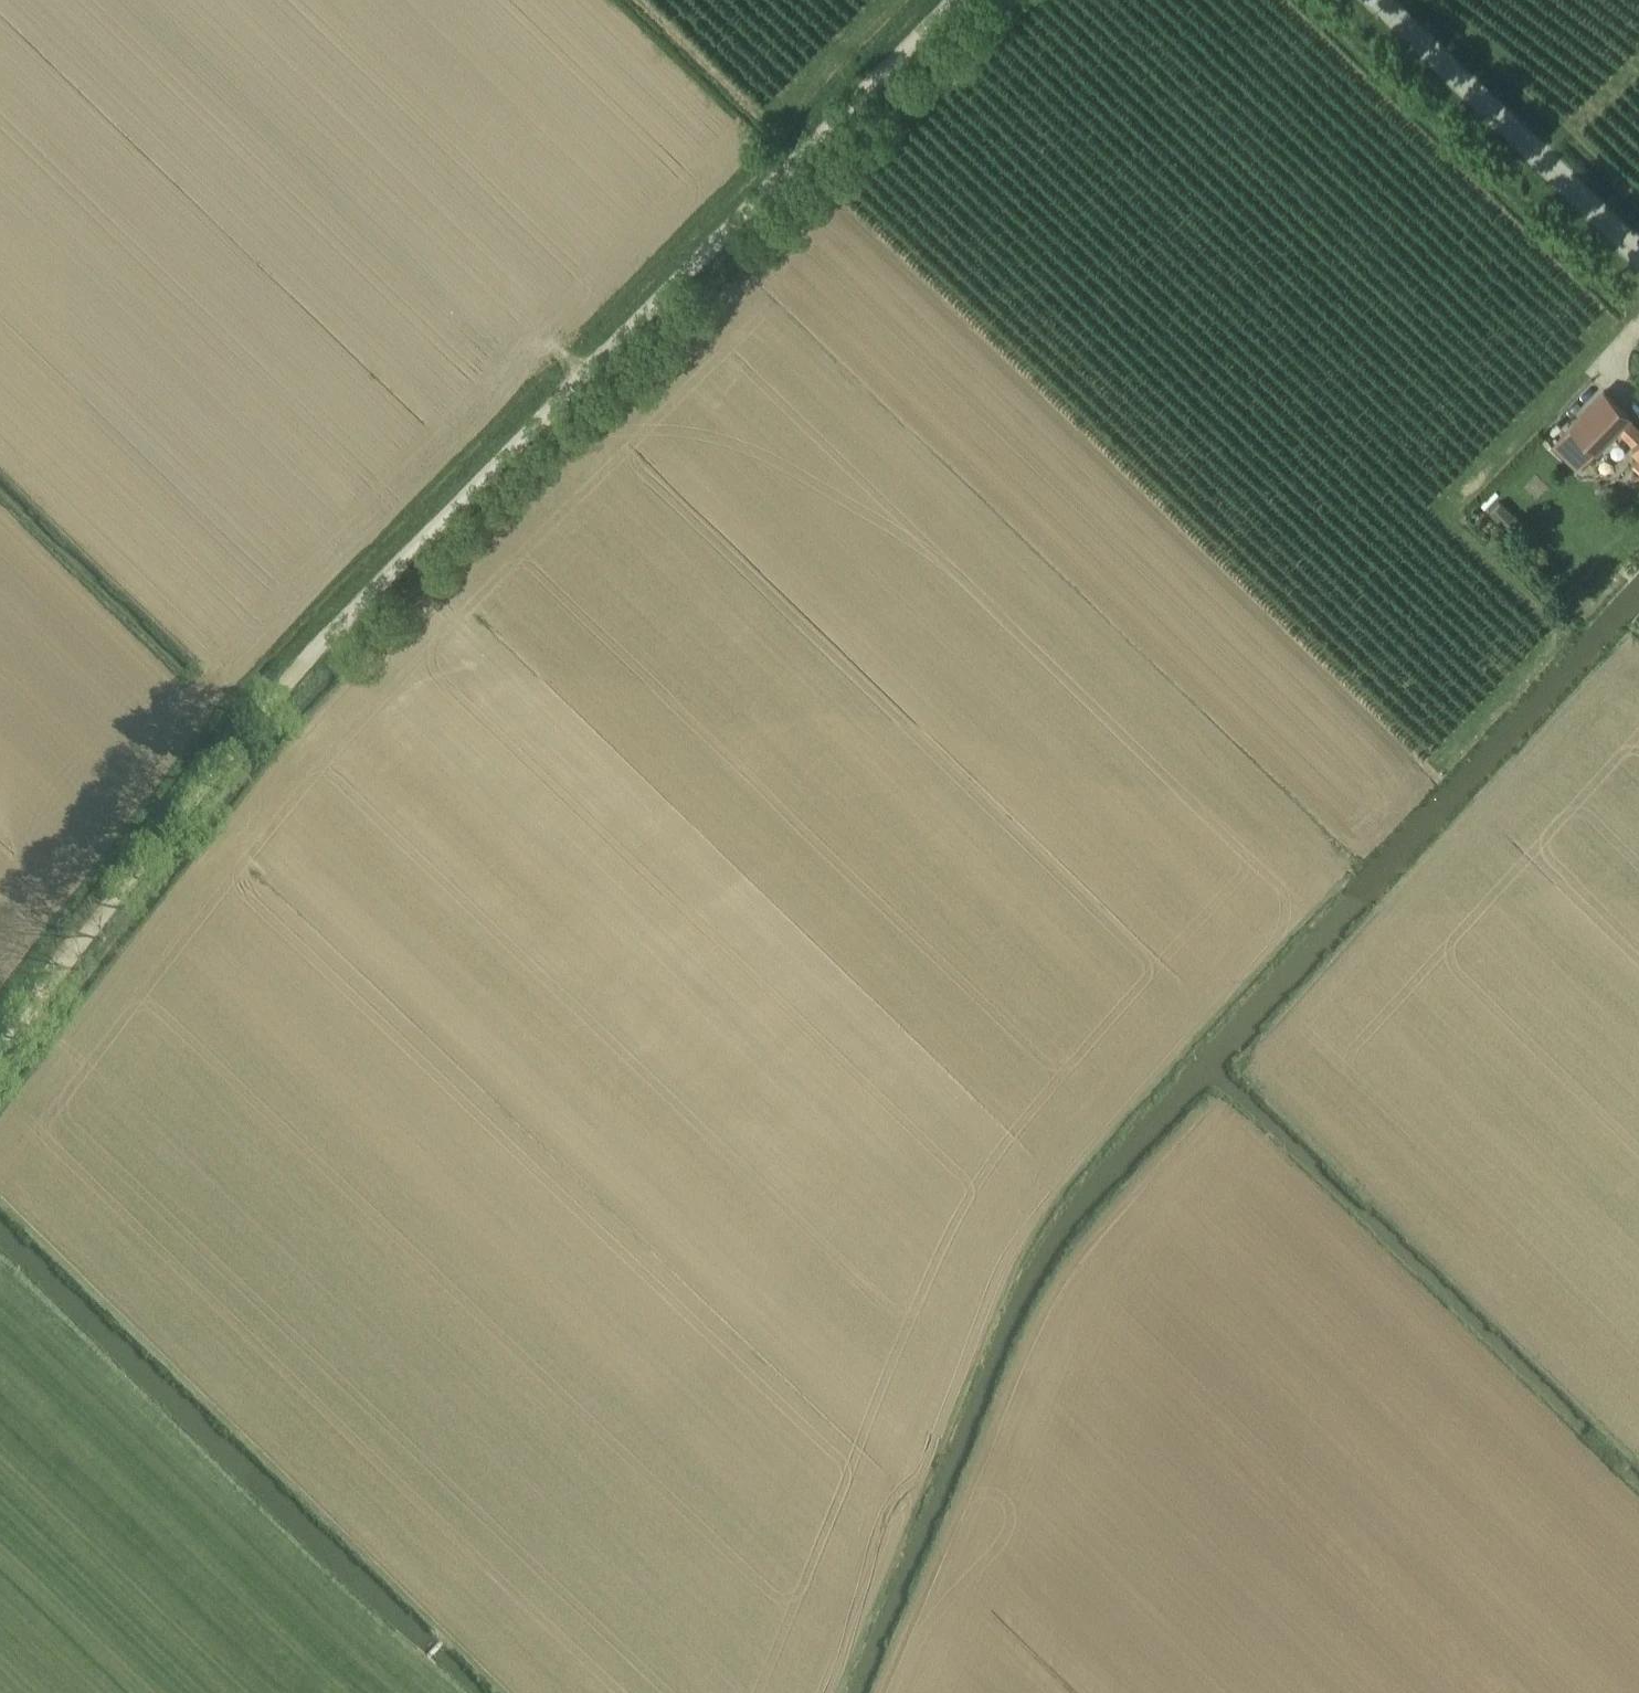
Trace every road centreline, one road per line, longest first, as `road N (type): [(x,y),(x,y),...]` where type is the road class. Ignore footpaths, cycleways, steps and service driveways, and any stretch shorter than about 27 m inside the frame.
road 1 (unclassified): [(0,1047),(287,682),(956,0)]
road 2 (tertiary): [(1638,254),(1376,0)]

